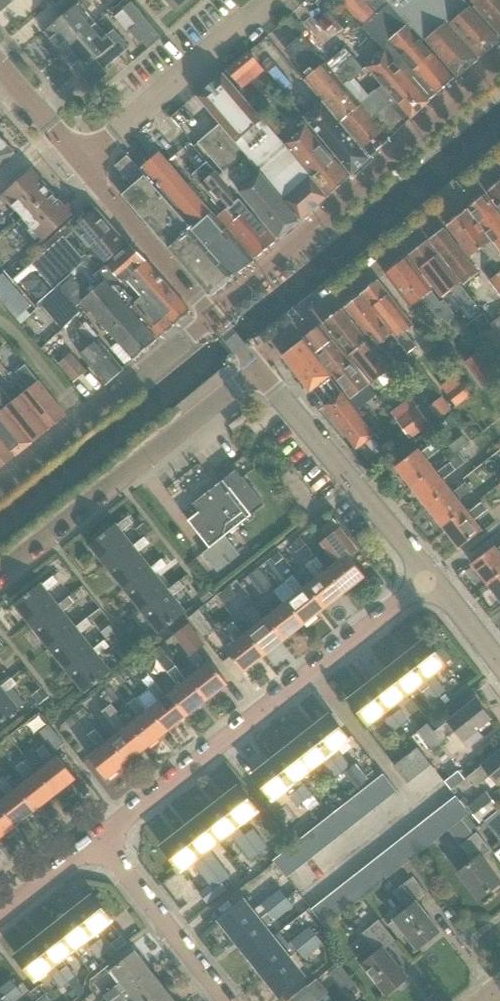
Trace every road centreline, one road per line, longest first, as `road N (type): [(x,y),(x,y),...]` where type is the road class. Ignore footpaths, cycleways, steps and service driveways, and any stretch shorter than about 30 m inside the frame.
road 1 (residential): [(433,579),(103,839)]
road 2 (unclassified): [(215,317),(499,66)]
road 3 (unclassified): [(0,572),(256,366)]
road 4 (residential): [(256,366),(499,166)]
road 5 (unclassified): [(433,579),(256,366)]
road 6 (residential): [(83,161),(269,0)]
road 7 (residential): [(230,1000),(103,839)]
road 8 (unclassified): [(215,317),(83,161)]
road 9 (unclassified): [(88,415),(215,317)]
road 10 (residential): [(103,839),(0,919)]
road 11 (residential): [(88,415),(0,320)]
road 12 (unclassified): [(83,161),(0,66)]

